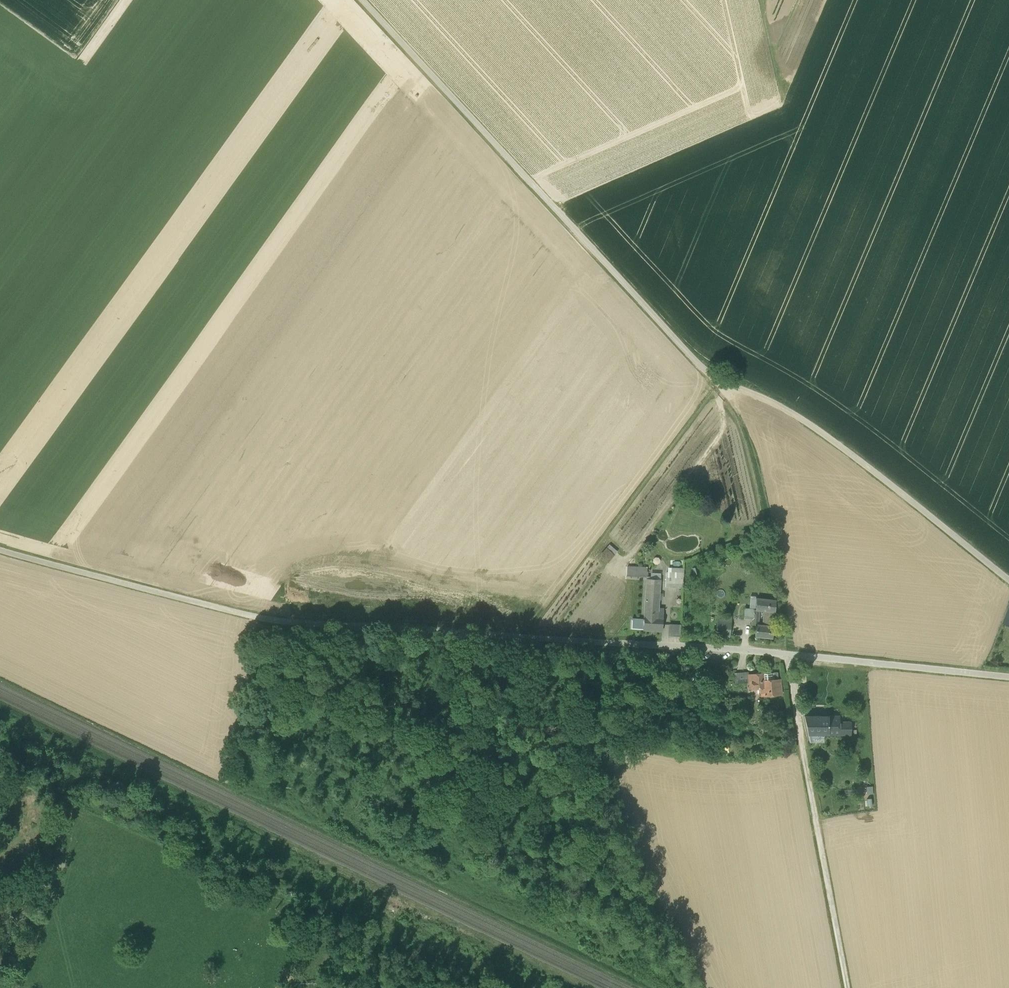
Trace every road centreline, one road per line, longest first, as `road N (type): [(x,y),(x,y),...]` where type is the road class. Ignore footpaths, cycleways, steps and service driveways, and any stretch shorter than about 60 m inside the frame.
road 1 (unclassified): [(1008,579),(821,431),(707,376),(493,140),(351,0)]
road 2 (unclassified): [(531,639),(257,620),(0,548)]
road 3 (residential): [(1008,680),(531,639)]

